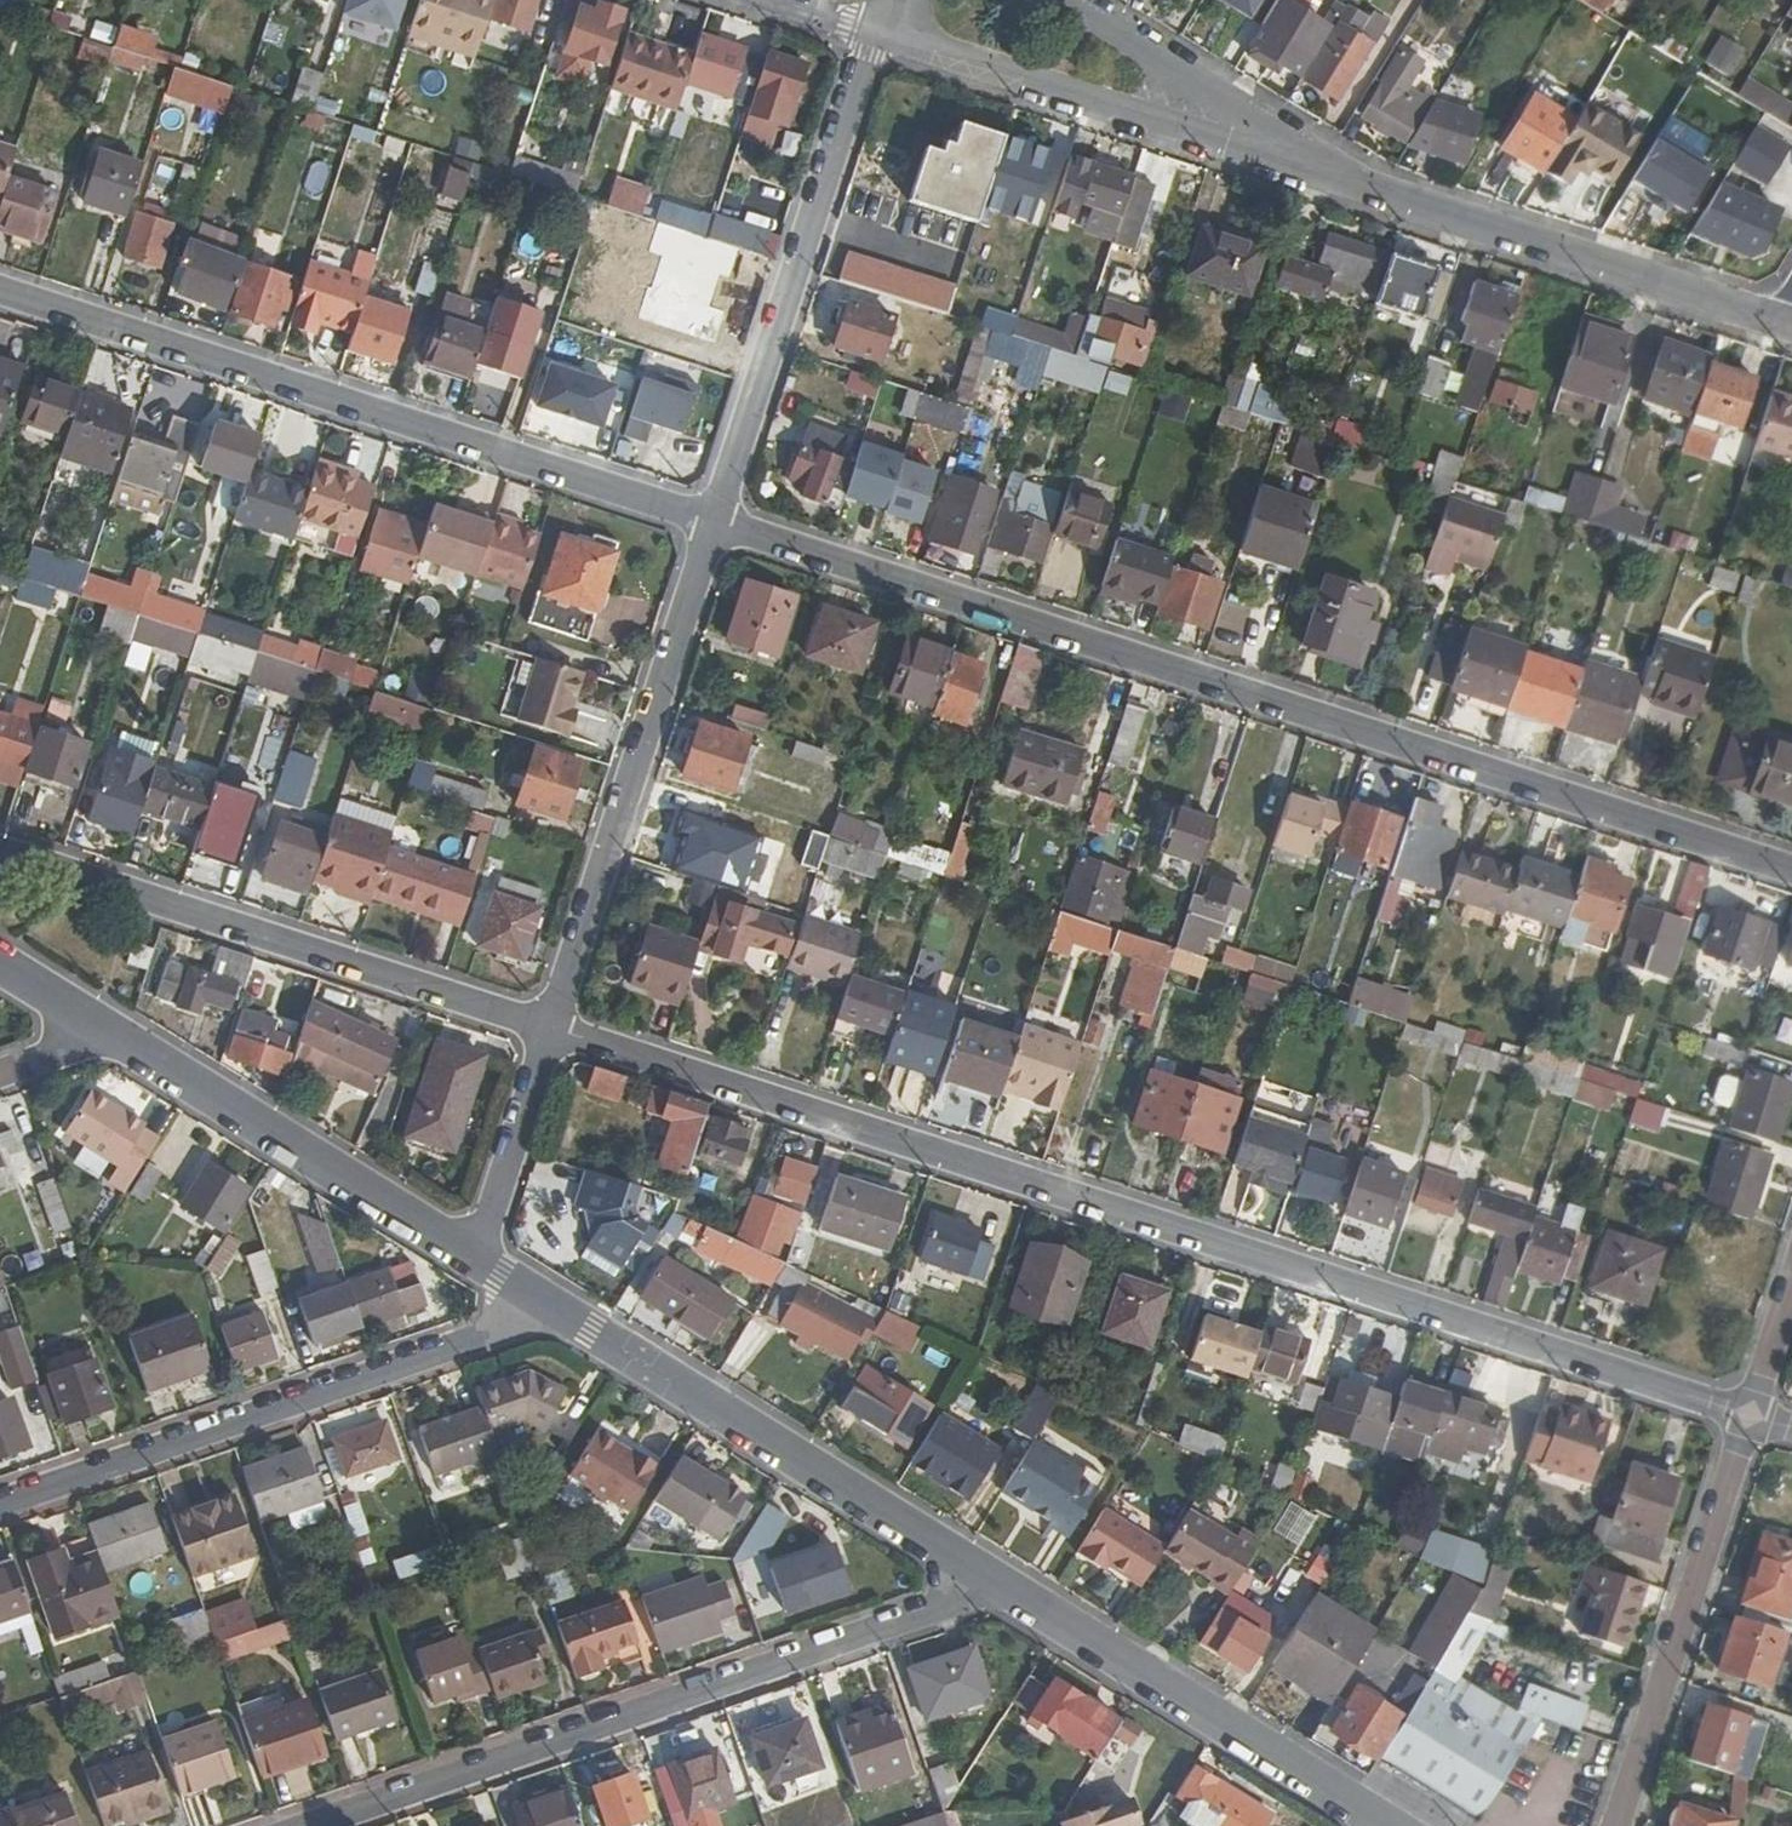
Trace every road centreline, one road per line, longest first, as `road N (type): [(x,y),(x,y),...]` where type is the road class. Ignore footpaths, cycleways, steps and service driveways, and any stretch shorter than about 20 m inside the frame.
road 1 (residential): [(1750,1416),(550,1028)]
road 2 (residential): [(1791,871),(717,525)]
road 3 (residential): [(717,525),(0,290)]
road 4 (residential): [(305,1825),(1000,1584)]
road 5 (residential): [(0,1505),(562,1313)]
road 6 (residential): [(550,1028),(0,856)]
road 7 (residential): [(717,525),(550,1028)]
road 8 (residential): [(875,30),(717,525)]
road 9 (tertiary): [(562,1313),(1000,1584)]
road 10 (residential): [(875,30),(1338,178)]
road 11 (residential): [(1338,178),(1785,321)]
road 12 (tertiary): [(1000,1584),(1390,1825)]
road 13 (tertiary): [(110,1024),(475,1260)]
road 14 (residential): [(1616,1825),(1750,1416)]
road 15 (residential): [(1338,178),(1059,0)]
road 16 (residential): [(550,1028),(475,1260)]
road 17 (residential): [(1750,1416),(1791,1285)]
road 18 (tertiary): [(0,960),(110,1024)]

